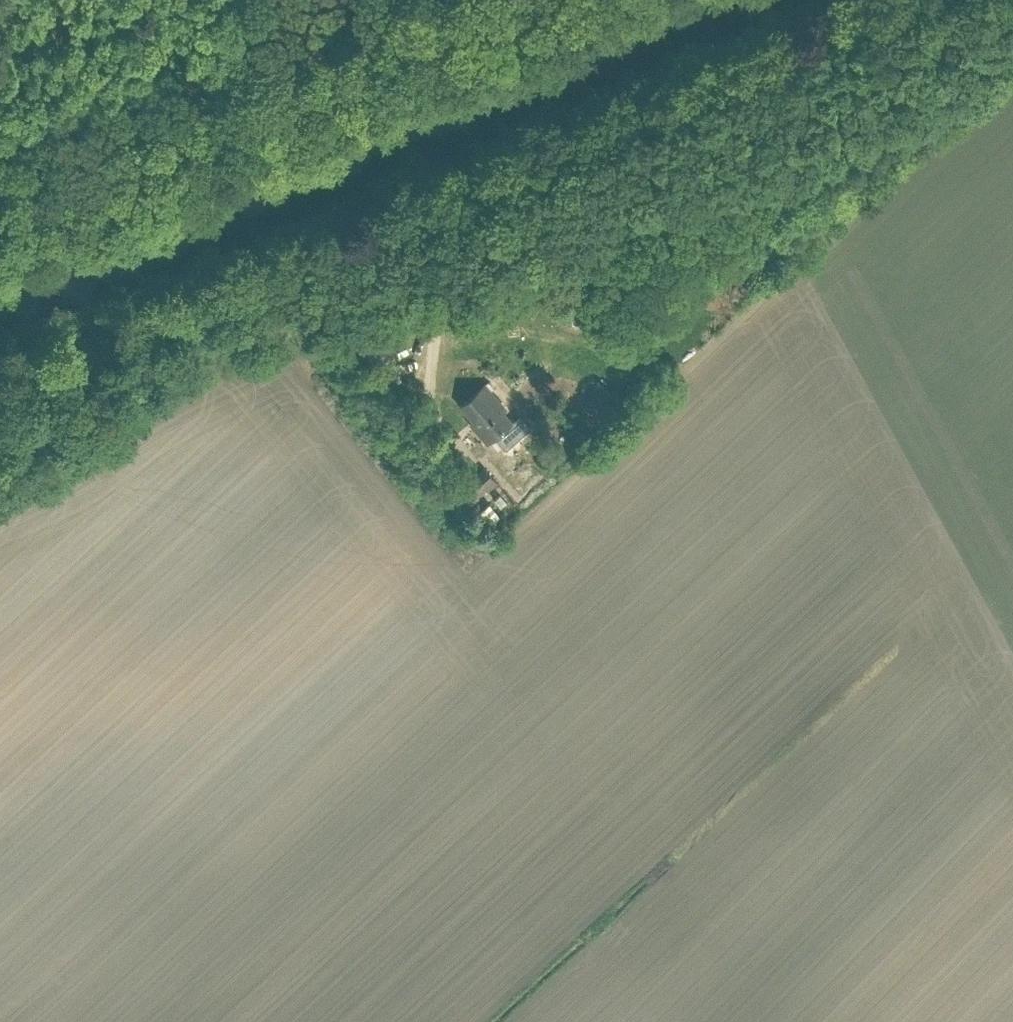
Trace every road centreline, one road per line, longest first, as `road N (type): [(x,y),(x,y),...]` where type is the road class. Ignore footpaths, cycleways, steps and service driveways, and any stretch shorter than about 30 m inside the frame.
road 1 (track): [(930,0),(0,394)]
road 2 (unclassified): [(0,218),(500,0)]

